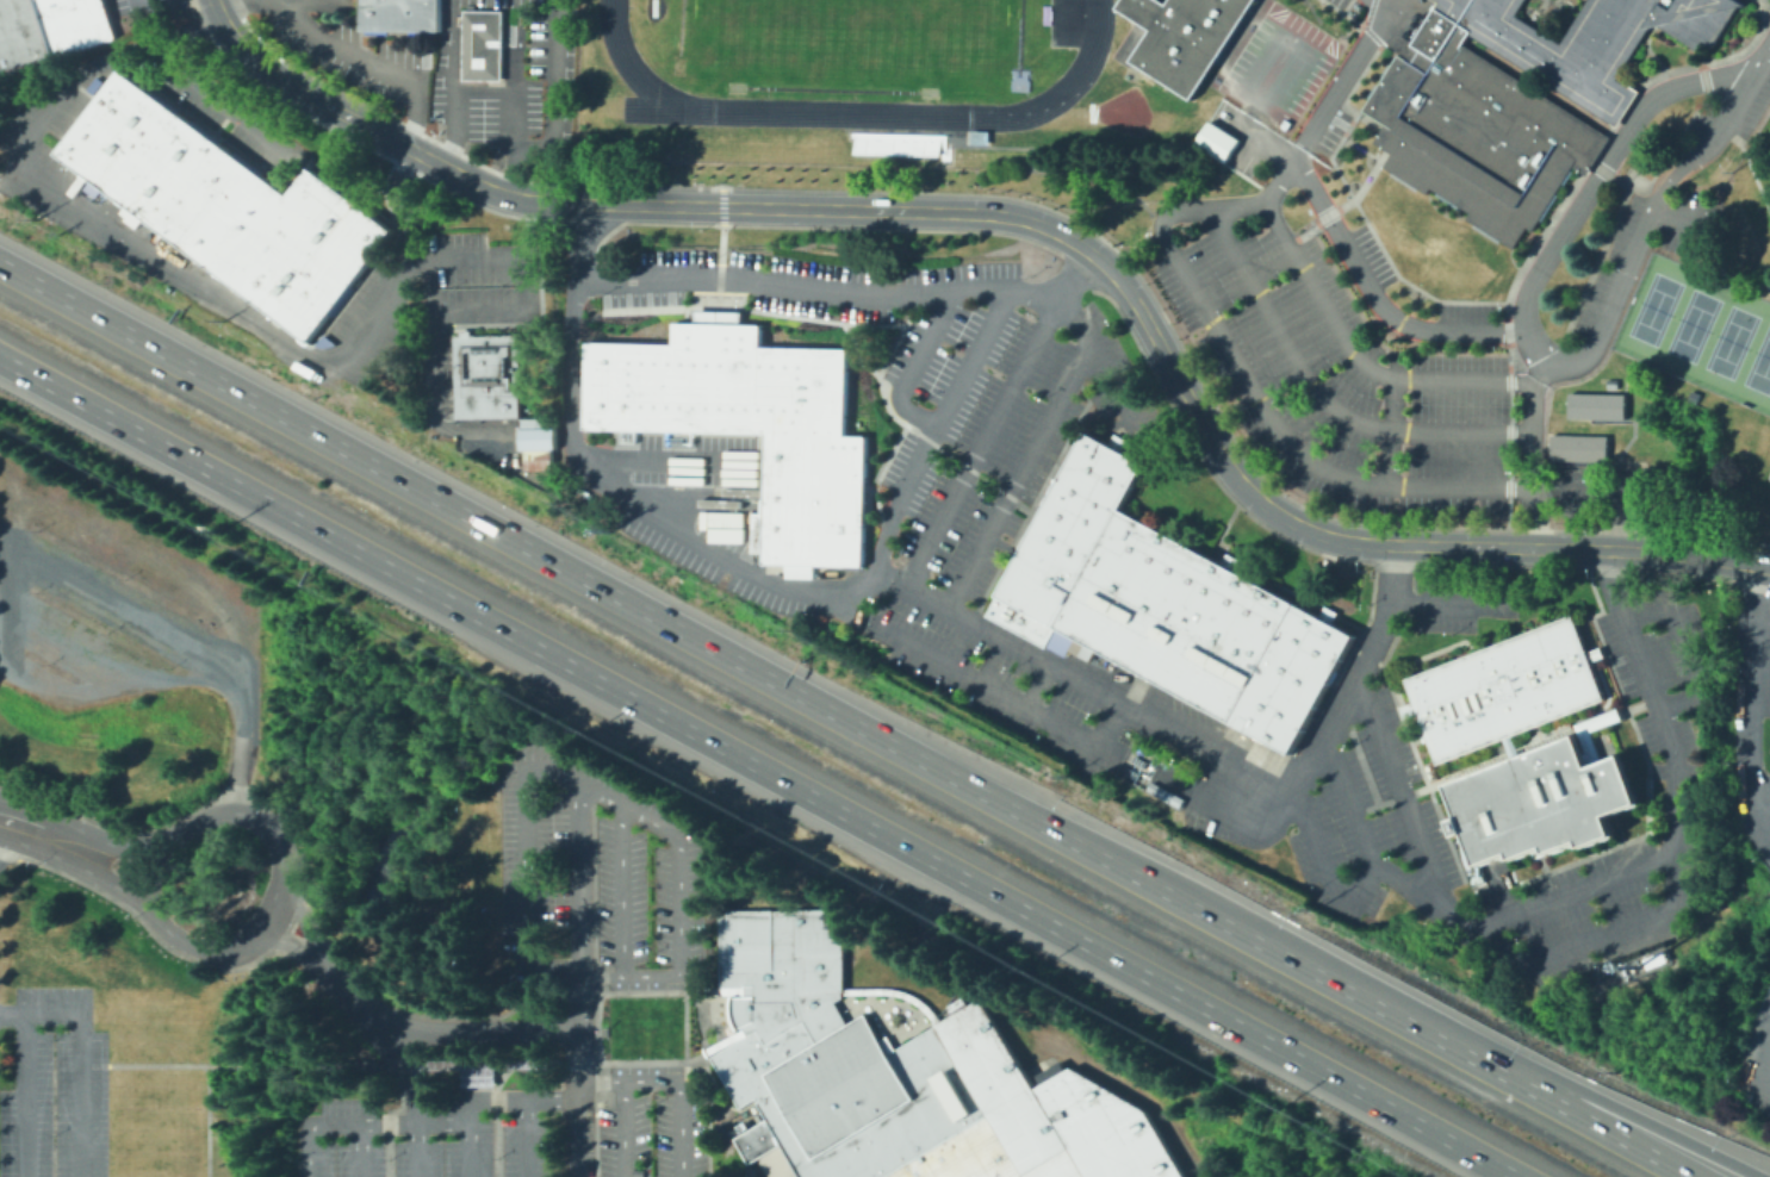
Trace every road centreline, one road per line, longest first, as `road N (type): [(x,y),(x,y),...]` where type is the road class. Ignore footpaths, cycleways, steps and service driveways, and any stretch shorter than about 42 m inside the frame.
road 1 (motorway): [(0,346),(1454,1142)]
road 2 (motorway): [(1375,997),(0,263)]
road 3 (tertiary): [(1769,567),(1666,549),(1374,544),(1299,527),(1255,498),(1217,452),(1120,281),(1088,251),(1031,220),(583,204)]
road 4 (motorway): [(1765,1176),(1375,997)]
road 5 (motorway): [(1694,1176),(1375,997)]
road 6 (tertiary): [(150,910),(182,942),(226,946),(260,922),(279,880),(271,835),(236,812),(210,815),(161,846)]
road 7 (tertiary): [(410,149),(280,80),(237,41),(213,0)]
road 8 (tertiary): [(583,204),(504,195),(410,149)]
road 9 (tertiary): [(0,831),(150,910)]
road 10 (tertiary): [(161,846),(117,845),(12,804),(0,808)]

